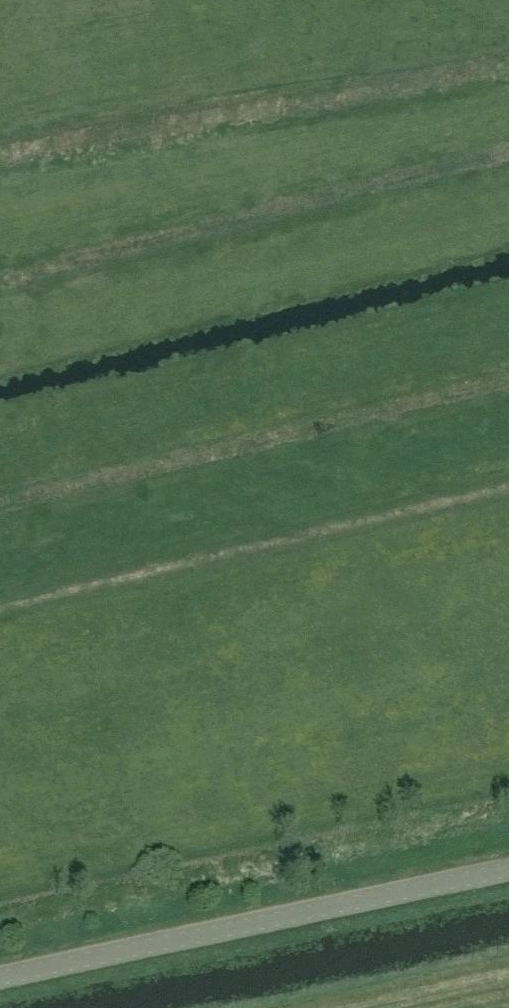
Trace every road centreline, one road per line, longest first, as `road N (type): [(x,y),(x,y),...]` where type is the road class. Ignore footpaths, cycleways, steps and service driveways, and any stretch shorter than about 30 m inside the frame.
road 1 (unclassified): [(0,981),(508,871)]

